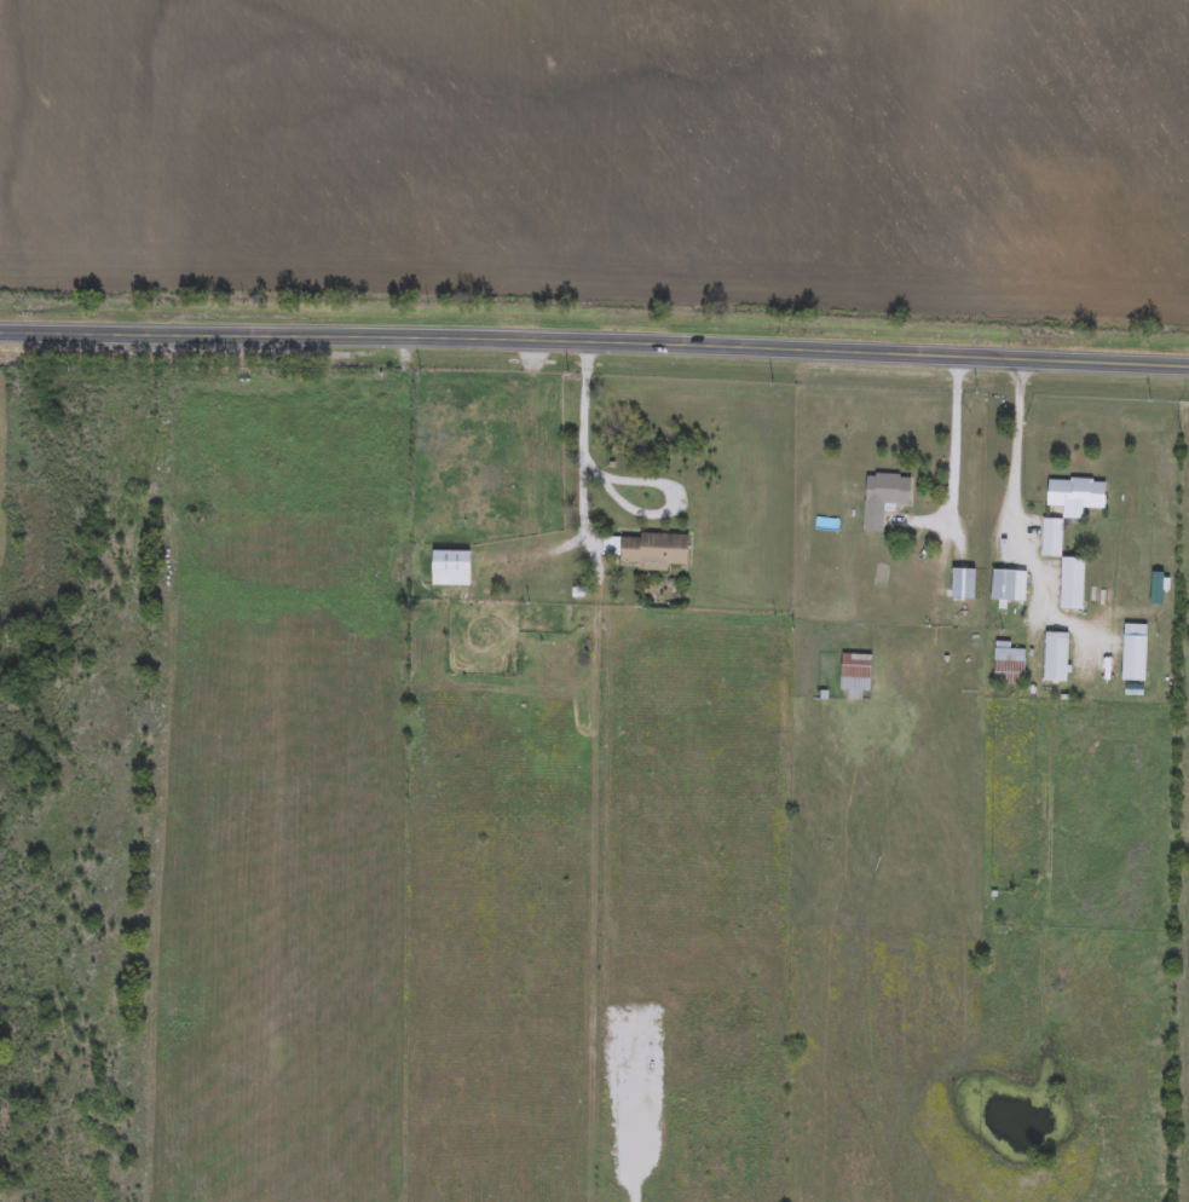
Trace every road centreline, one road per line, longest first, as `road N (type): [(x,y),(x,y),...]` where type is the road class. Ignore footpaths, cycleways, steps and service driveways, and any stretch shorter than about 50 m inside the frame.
road 1 (secondary): [(0,336),(727,347),(1188,370)]
road 2 (residential): [(956,358),(950,516),(940,526),(888,527)]
road 3 (residential): [(1017,360),(1011,547)]

